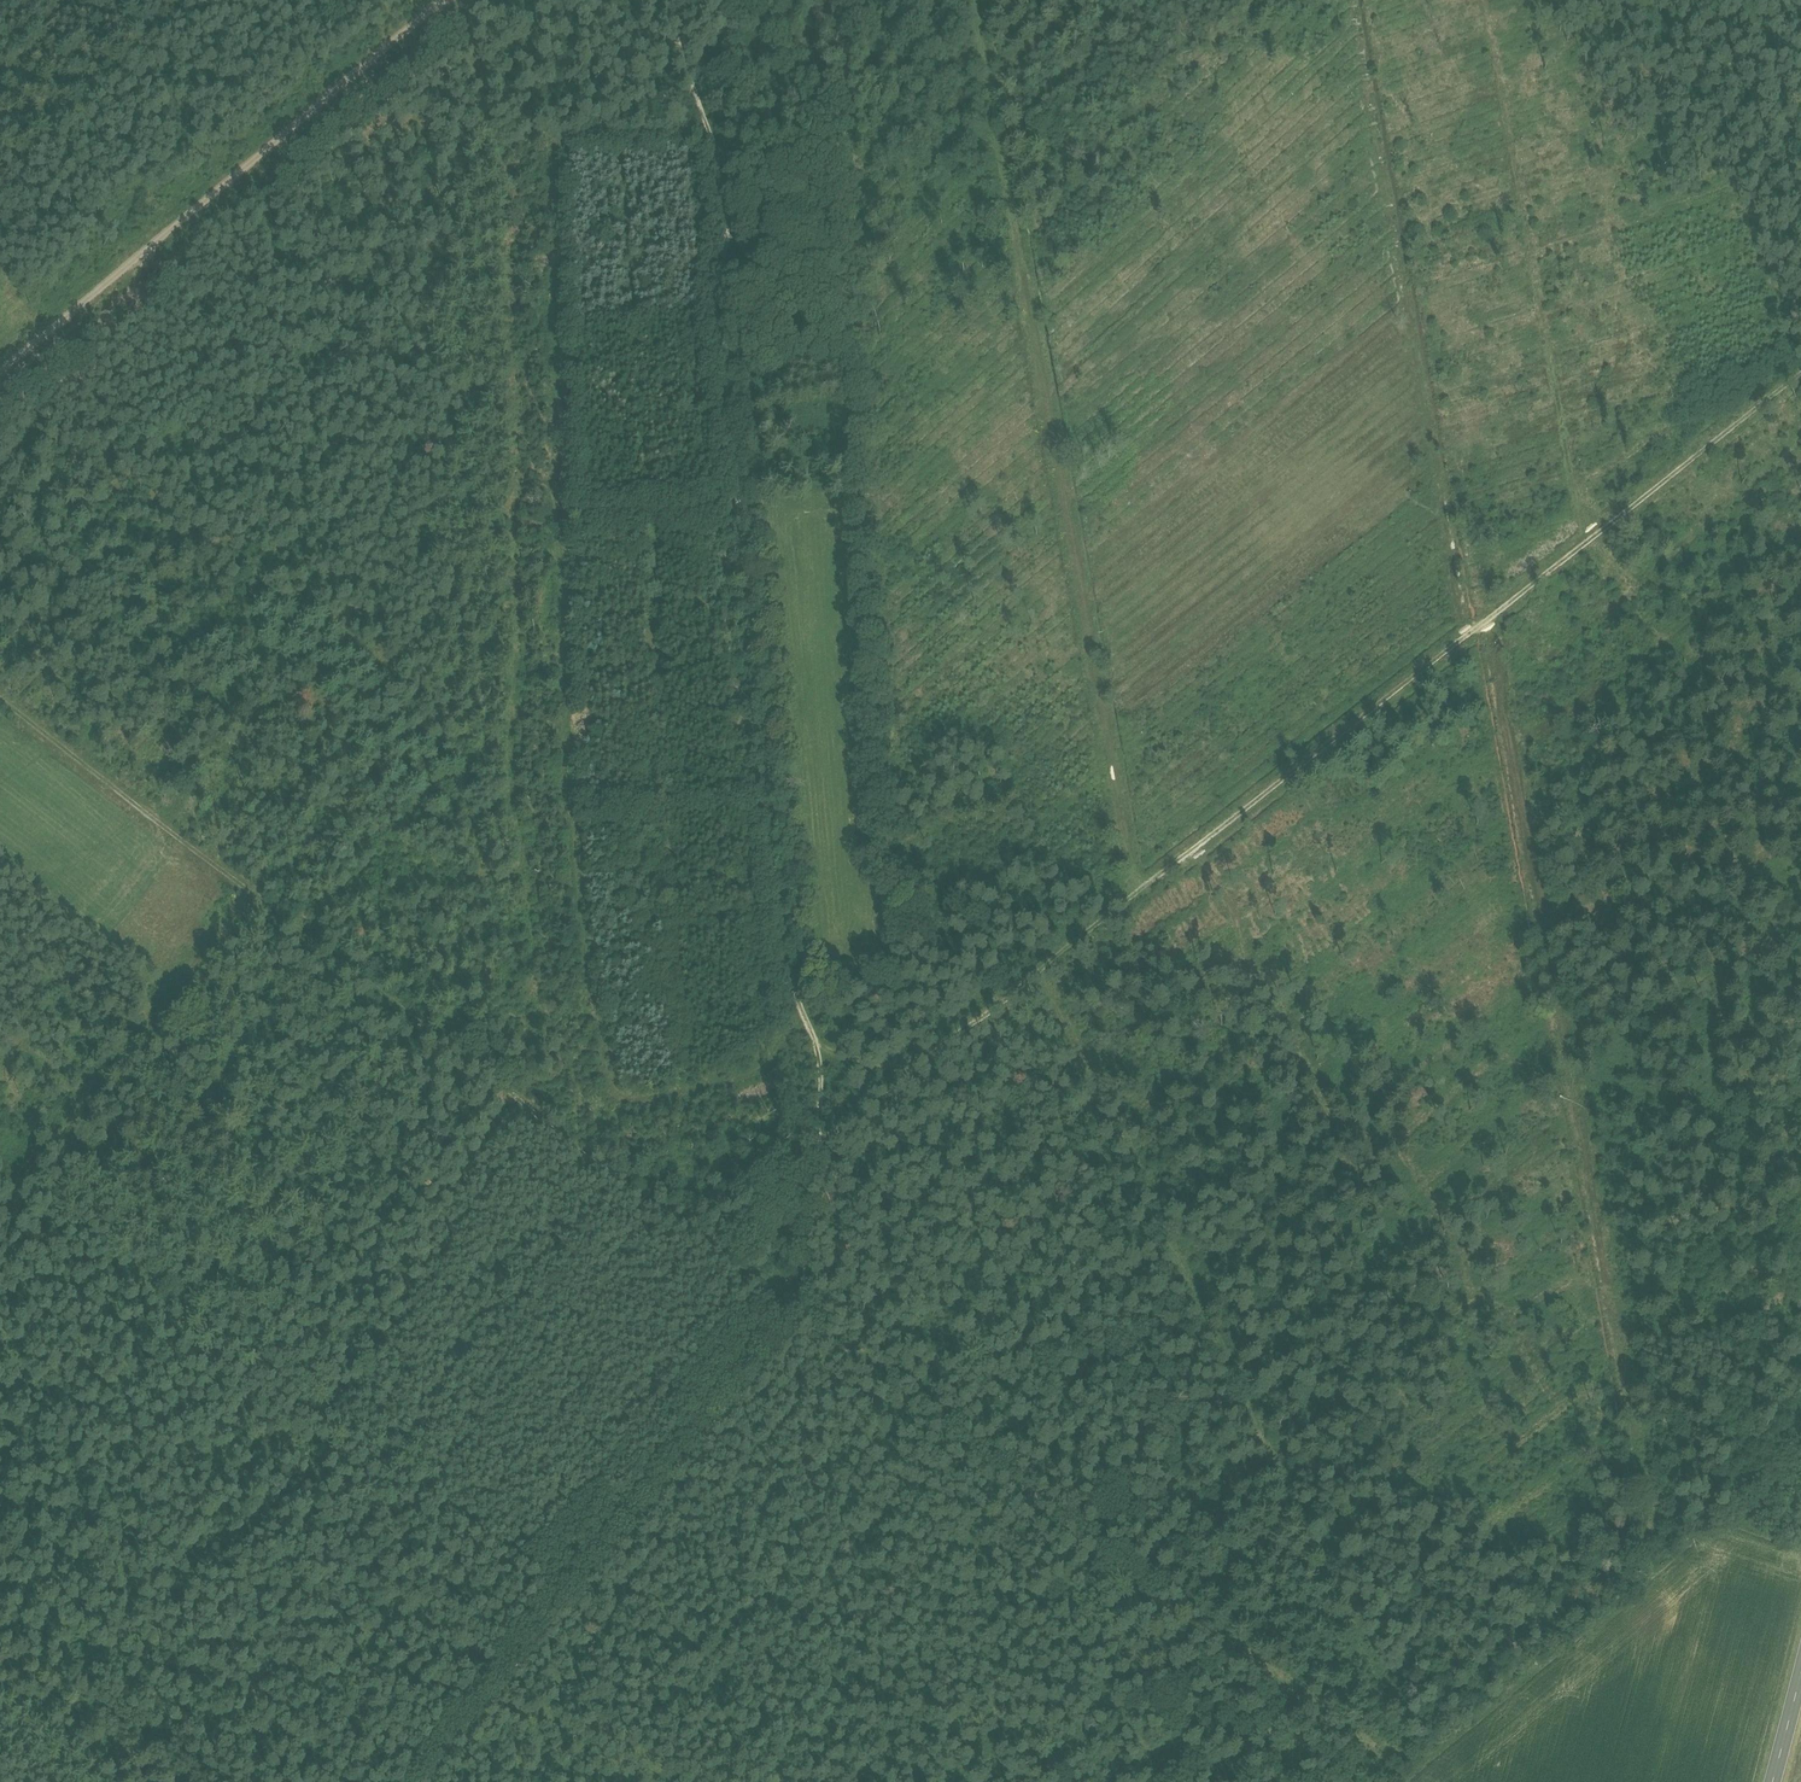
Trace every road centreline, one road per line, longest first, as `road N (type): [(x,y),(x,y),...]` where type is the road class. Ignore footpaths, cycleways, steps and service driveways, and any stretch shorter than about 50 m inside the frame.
road 1 (track): [(1800,370),(1142,890),(1009,196)]
road 2 (track): [(709,143),(559,153),(558,517),(575,816),(609,1086),(625,1097),(752,1073),(773,1057),(802,1010)]
road 3 (track): [(1484,624),(1654,1566)]
road 4 (track): [(0,699),(256,896),(23,1181)]
road 5 (track): [(446,0),(0,375)]
road 6 (track): [(575,816),(769,798)]
road 7 (track): [(558,517),(738,504)]

